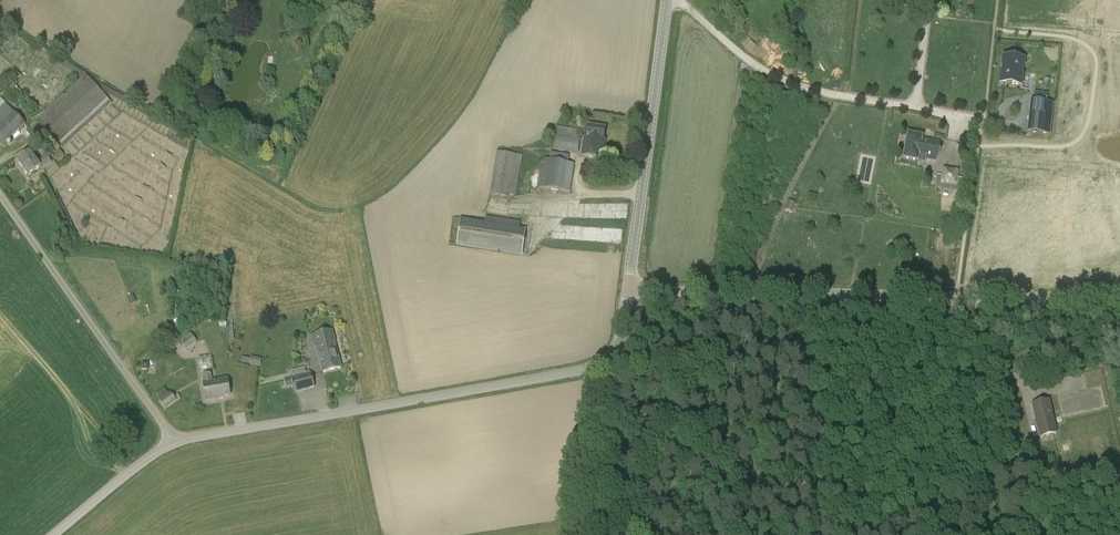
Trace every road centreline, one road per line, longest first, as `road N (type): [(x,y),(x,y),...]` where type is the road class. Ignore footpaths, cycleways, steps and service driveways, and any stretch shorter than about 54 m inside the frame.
road 1 (unclassified): [(1119,300),(628,288)]
road 2 (unclassified): [(615,368),(175,442)]
road 3 (unclassified): [(0,194),(175,442)]
road 4 (tertiary): [(628,288),(668,0)]
road 5 (tertiary): [(590,534),(615,368)]
road 6 (unclassified): [(175,442),(52,534)]

